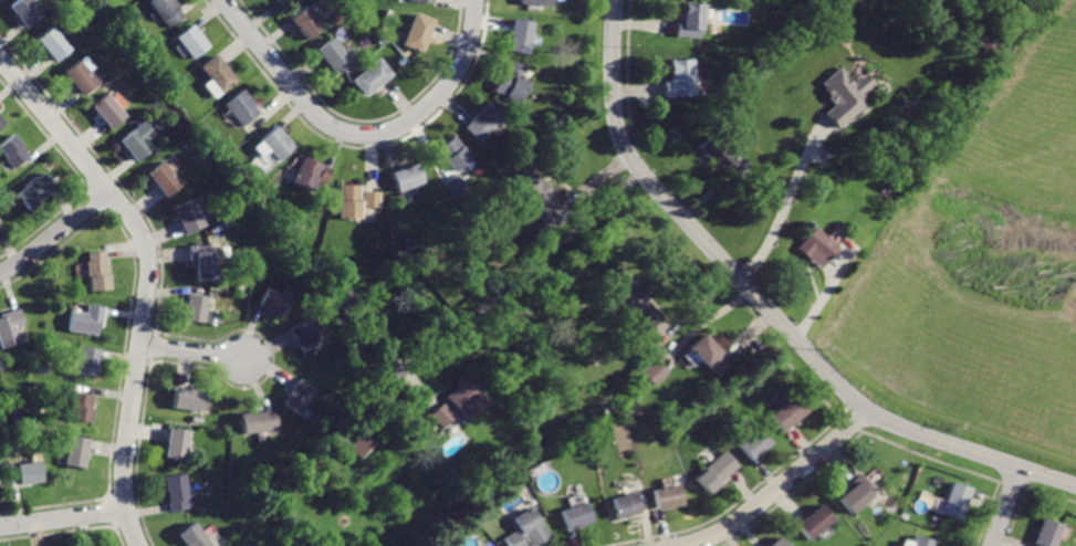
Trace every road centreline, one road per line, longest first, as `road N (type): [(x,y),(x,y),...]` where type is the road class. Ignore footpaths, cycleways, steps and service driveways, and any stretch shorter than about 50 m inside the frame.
road 1 (residential): [(616,0),(613,97),(624,148),(836,382),(894,426),(1075,486)]
road 2 (residential): [(0,58),(142,230),(149,251),(126,451),(126,498),(140,545)]
road 3 (residential): [(476,0),(457,73),(404,125),(374,135),(339,130),(314,114),(222,0)]
road 4 (residential): [(1018,468),(1047,328),(1036,238),(1075,162)]
road 5 (residential): [(864,409),(745,517),(688,545)]
road 6 (residential): [(108,190),(0,275)]
road 7 (residential): [(0,527),(128,512)]

